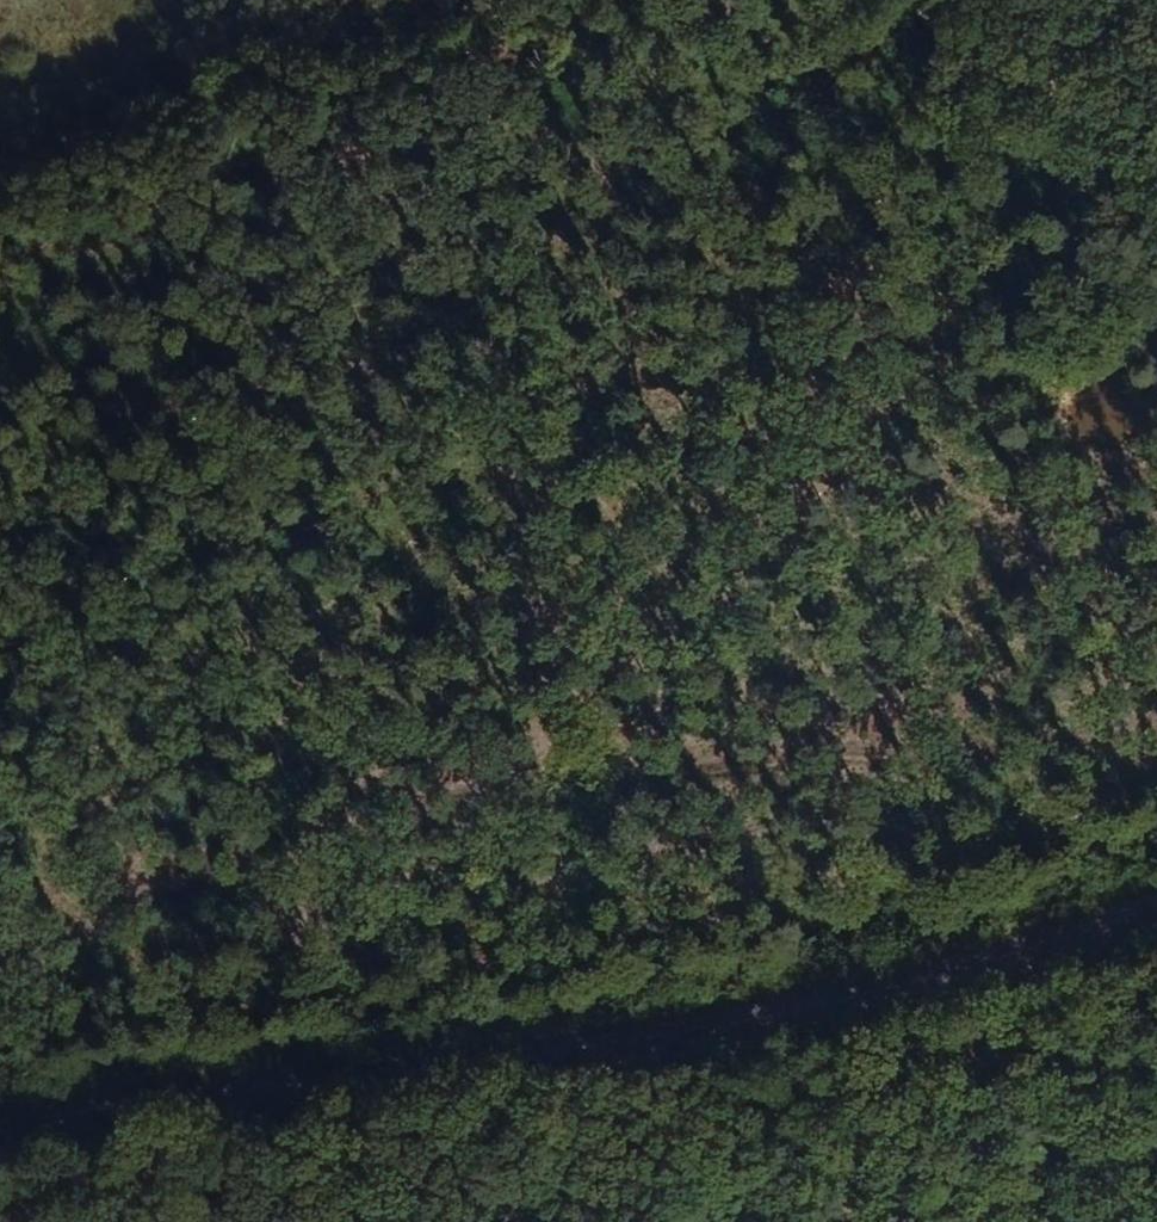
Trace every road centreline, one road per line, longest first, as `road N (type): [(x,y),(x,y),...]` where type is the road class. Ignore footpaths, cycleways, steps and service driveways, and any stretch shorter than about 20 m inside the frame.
road 1 (unclassified): [(1156,905),(881,993),(760,1020),(636,1043),(0,1123)]
road 2 (track): [(913,0),(929,19),(1047,92),(1101,121),(1156,137)]

